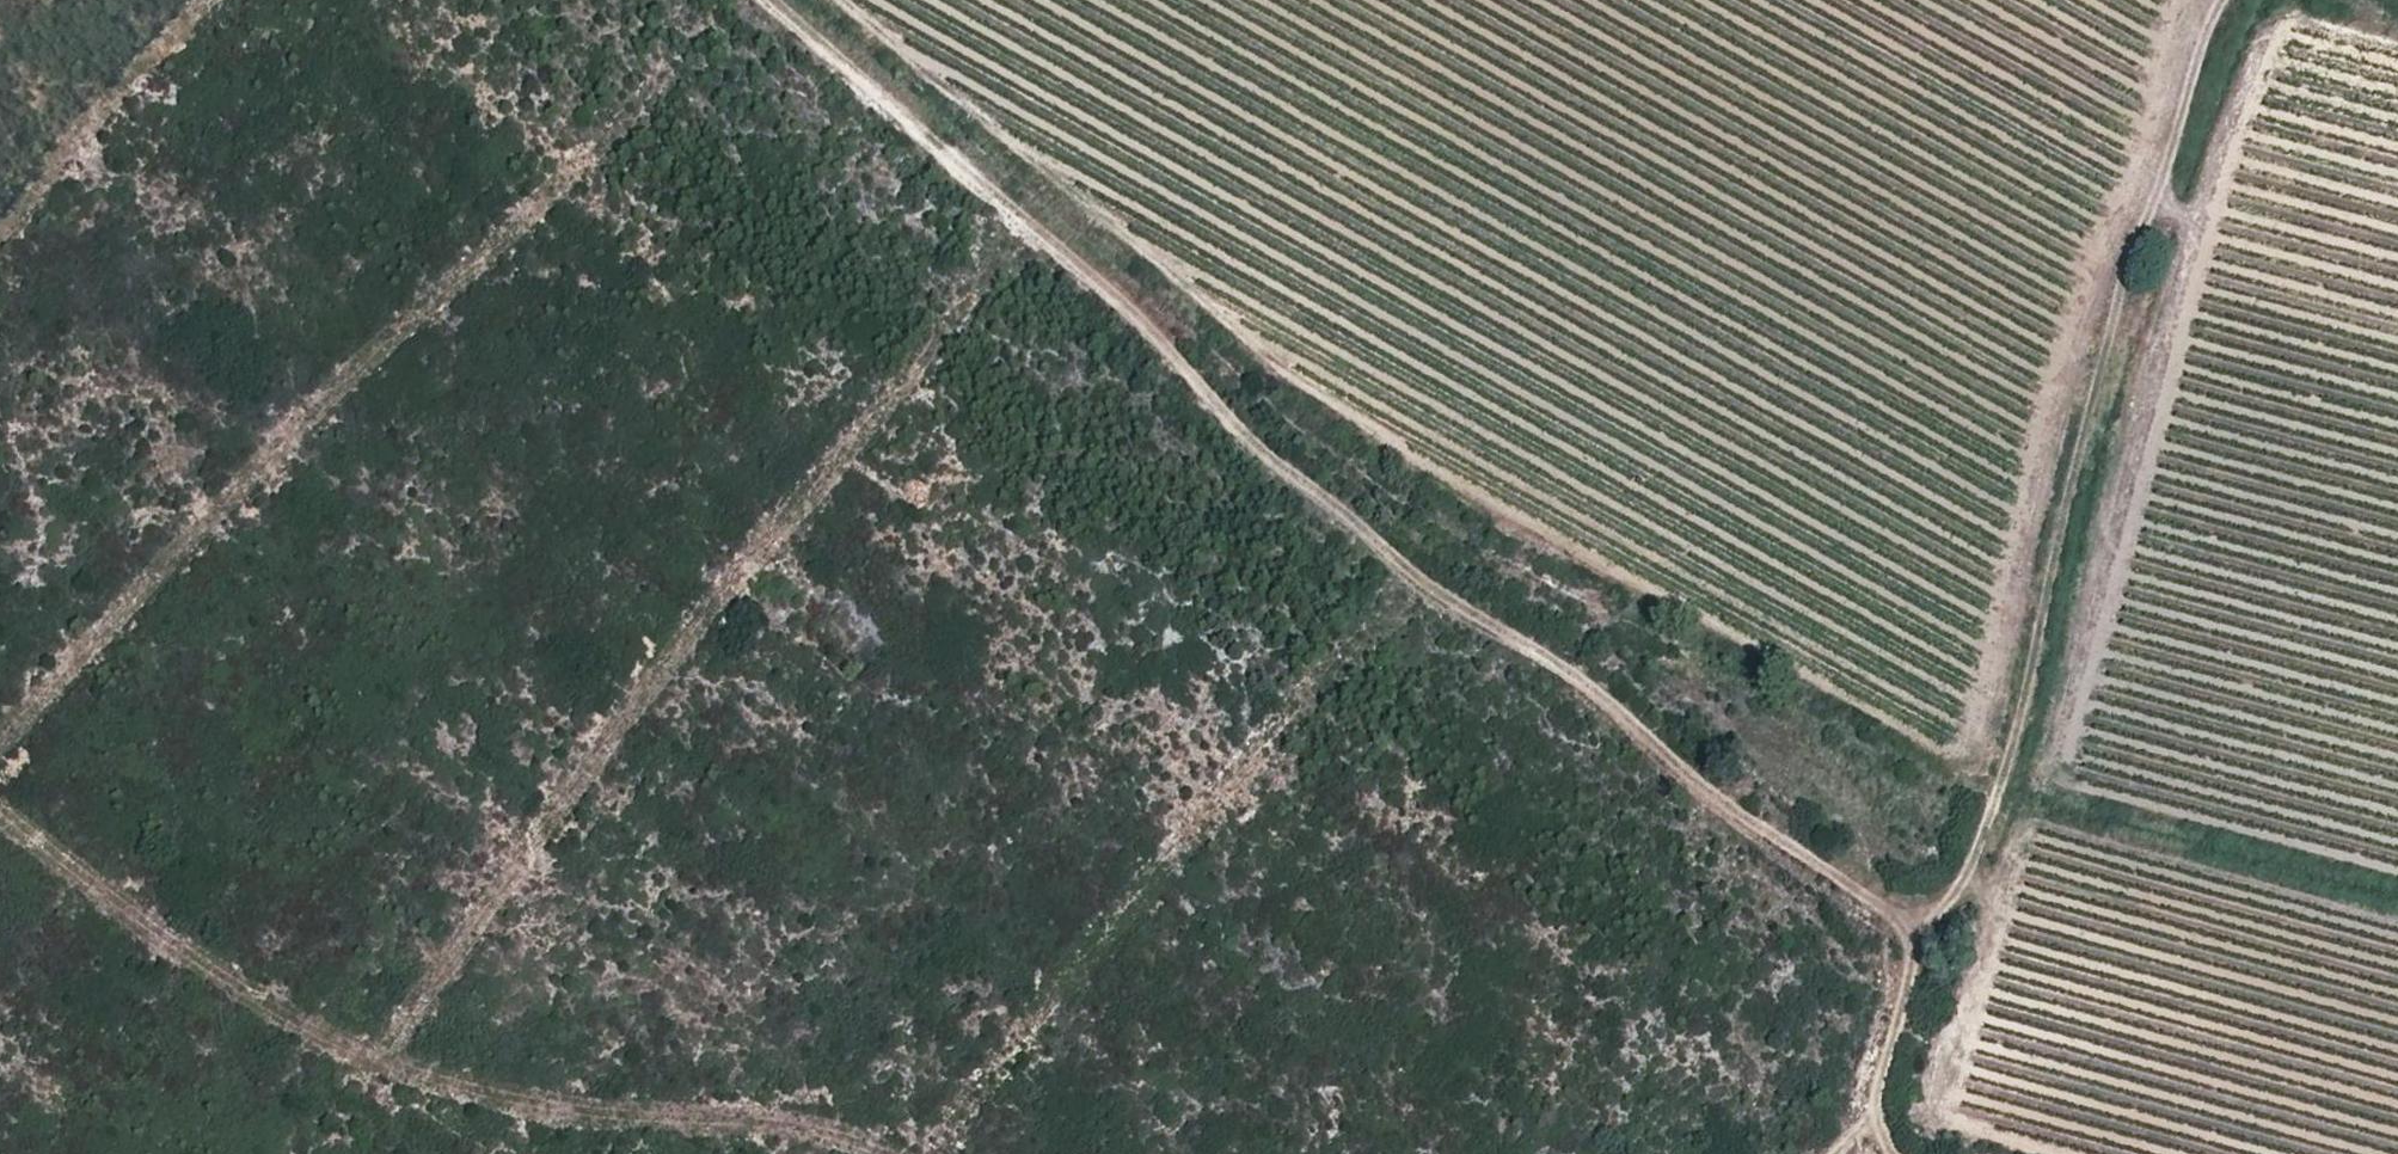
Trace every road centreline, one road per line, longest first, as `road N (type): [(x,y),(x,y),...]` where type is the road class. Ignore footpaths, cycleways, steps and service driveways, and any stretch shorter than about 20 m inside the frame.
road 1 (track): [(1834,1153),(1862,1128),(1914,968),(1909,932),(1810,856),(1714,800),(1575,670),(1404,577),(773,0)]
road 2 (track): [(2224,0),(2198,58),(2164,178),(2128,254),(2005,764),(1970,869),(1947,910),(1909,932)]

